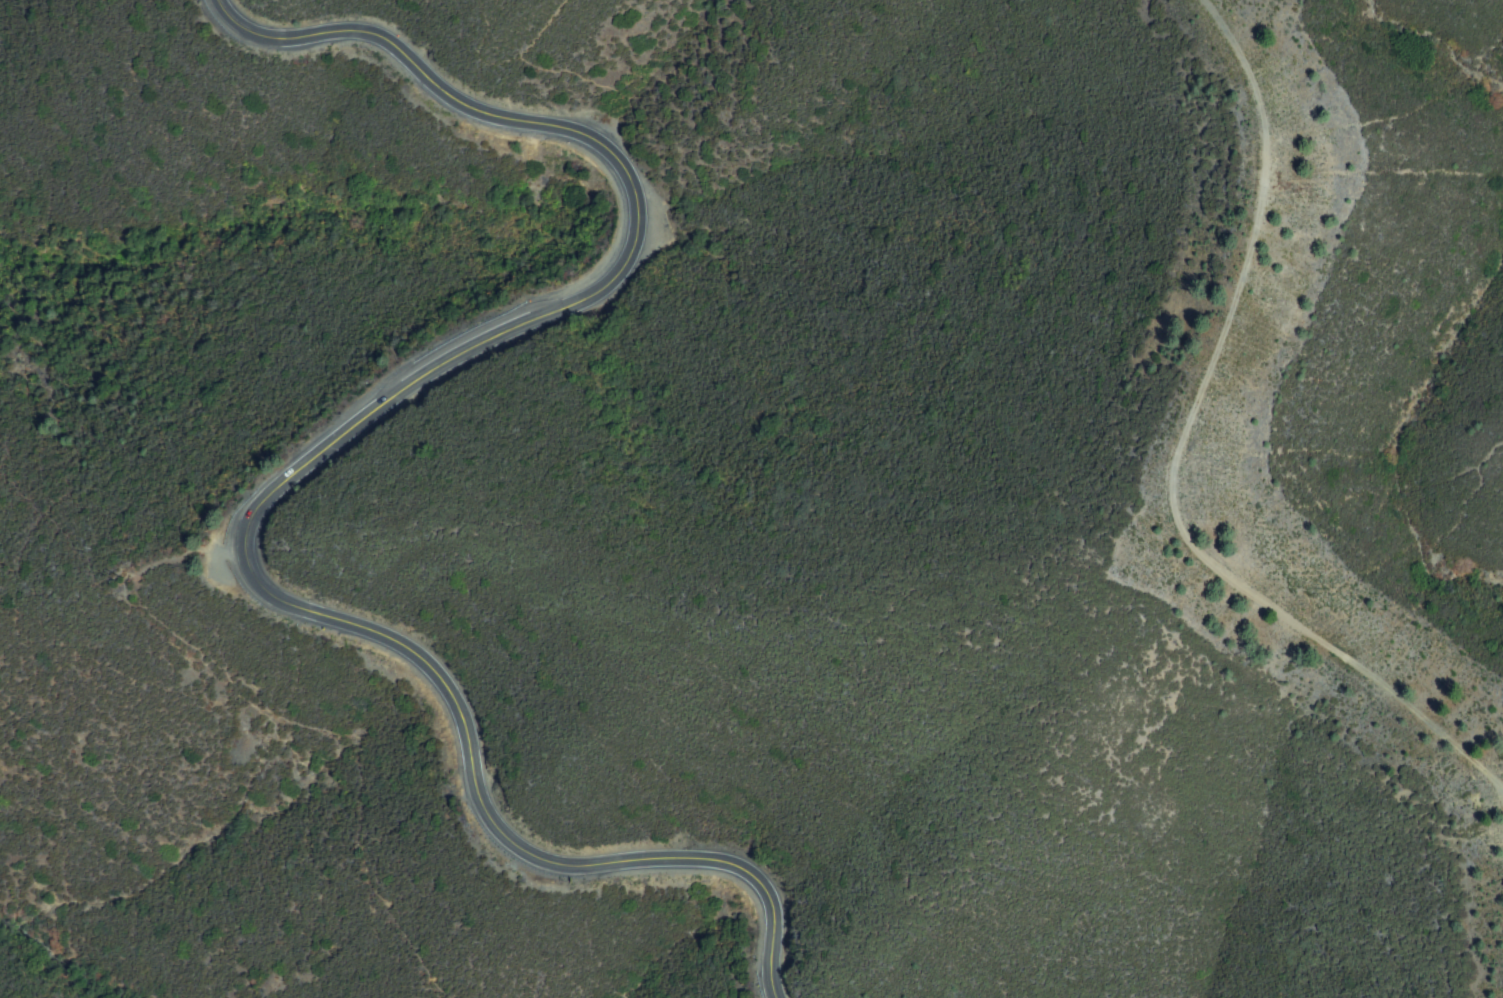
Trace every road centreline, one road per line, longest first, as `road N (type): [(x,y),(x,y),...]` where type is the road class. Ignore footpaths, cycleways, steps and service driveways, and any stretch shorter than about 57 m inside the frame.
road 1 (primary): [(220,0),(252,31),(273,37),(381,36),(470,110),(567,131),(619,163),(639,225),(626,269),(574,304),(495,335),(393,394),(258,506),(247,556),(271,595),(383,636),(438,676),(472,742),(488,816),(518,848),(581,867),(678,858),(724,863),(757,884),(772,918),(779,997)]

